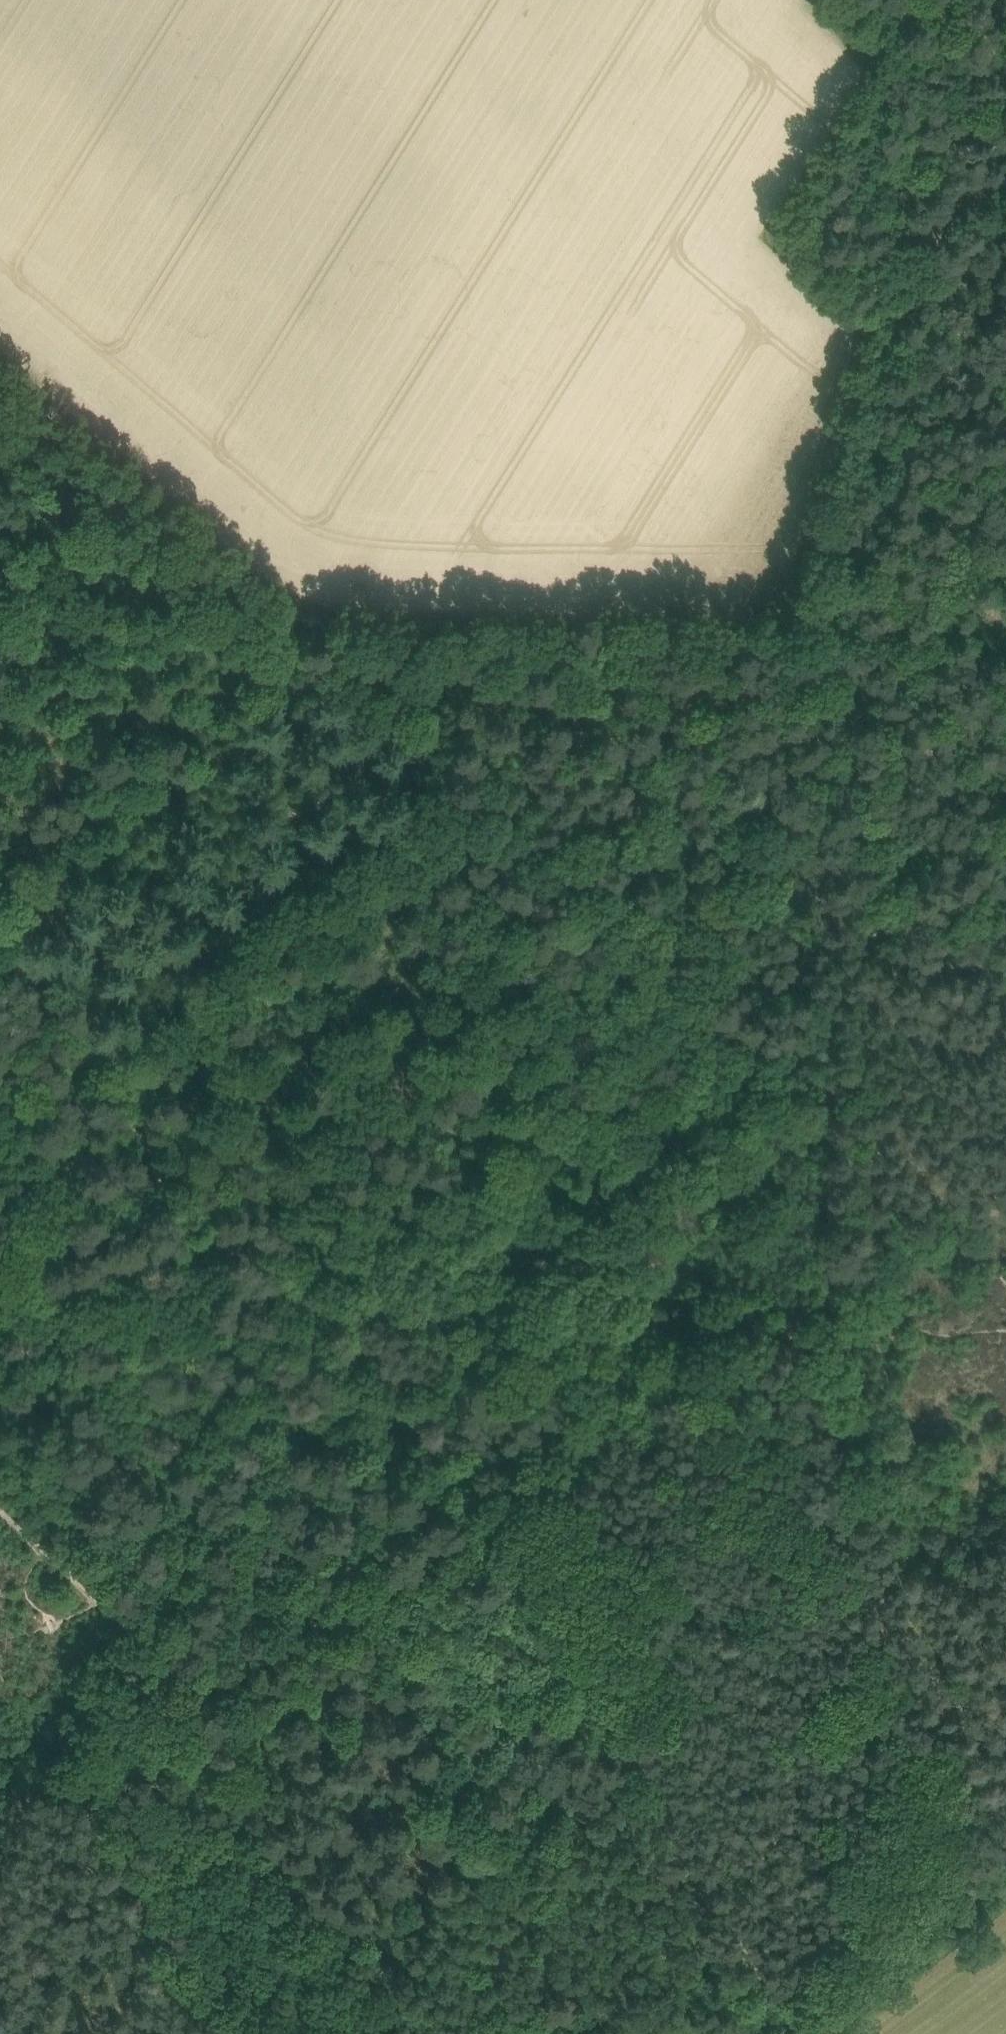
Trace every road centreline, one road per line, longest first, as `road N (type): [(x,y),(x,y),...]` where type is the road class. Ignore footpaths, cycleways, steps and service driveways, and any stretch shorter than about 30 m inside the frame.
road 1 (track): [(950,1227),(836,1099),(307,656),(278,620)]
road 2 (track): [(0,1507),(208,1689)]
road 3 (track): [(208,1689),(0,1829)]

